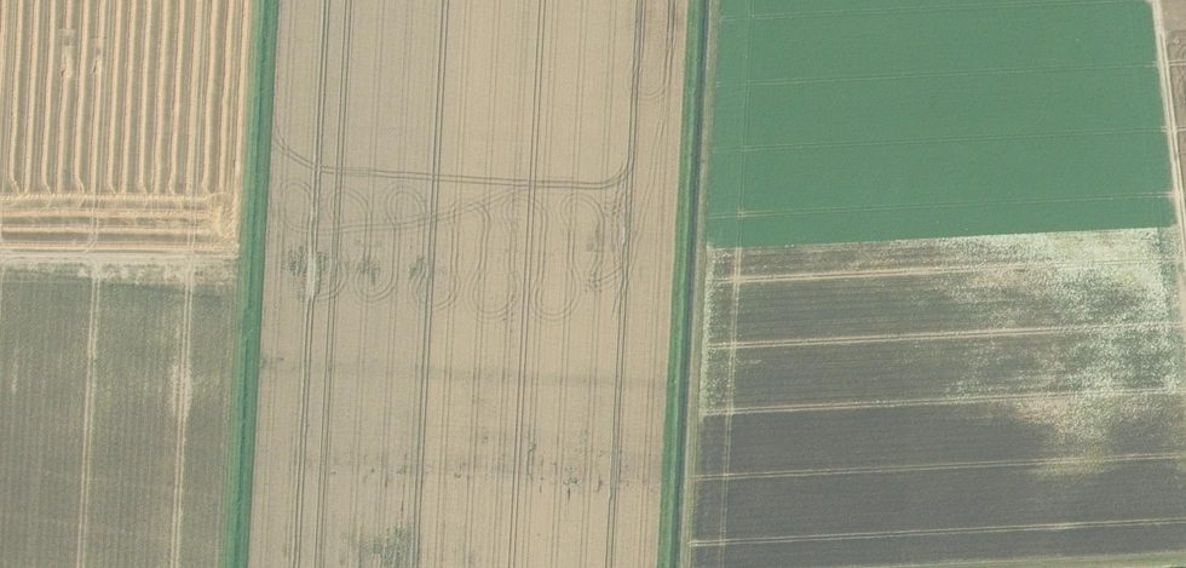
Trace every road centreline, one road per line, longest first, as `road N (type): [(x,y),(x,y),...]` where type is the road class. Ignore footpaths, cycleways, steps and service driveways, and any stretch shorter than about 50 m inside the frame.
road 1 (track): [(1157,0),(1185,241)]

